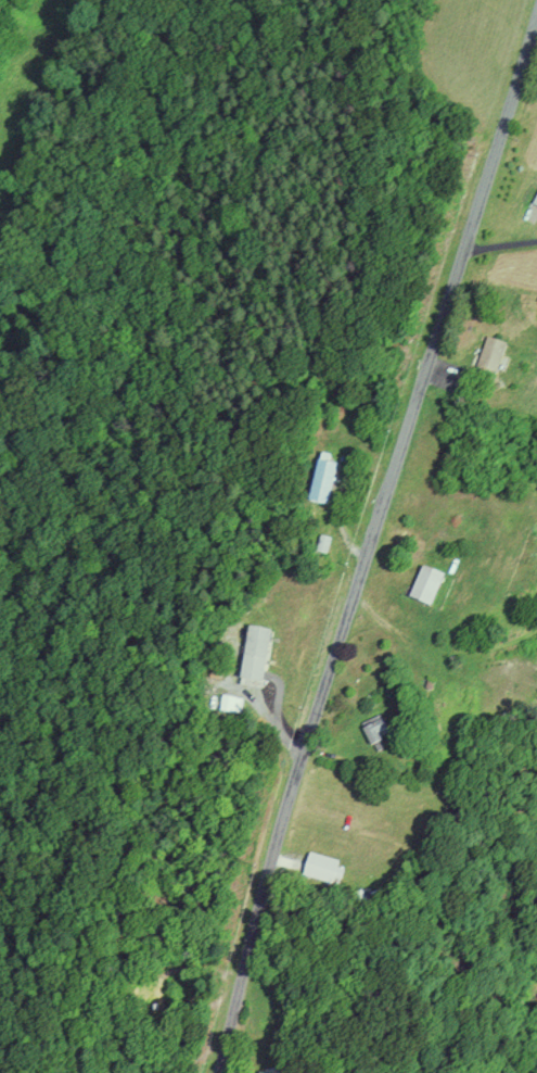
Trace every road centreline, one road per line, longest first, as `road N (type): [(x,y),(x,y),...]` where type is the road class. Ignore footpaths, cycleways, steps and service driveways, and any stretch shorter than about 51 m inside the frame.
road 1 (residential): [(222,1072),(276,847),(536,17)]
road 2 (track): [(74,0),(0,274)]

